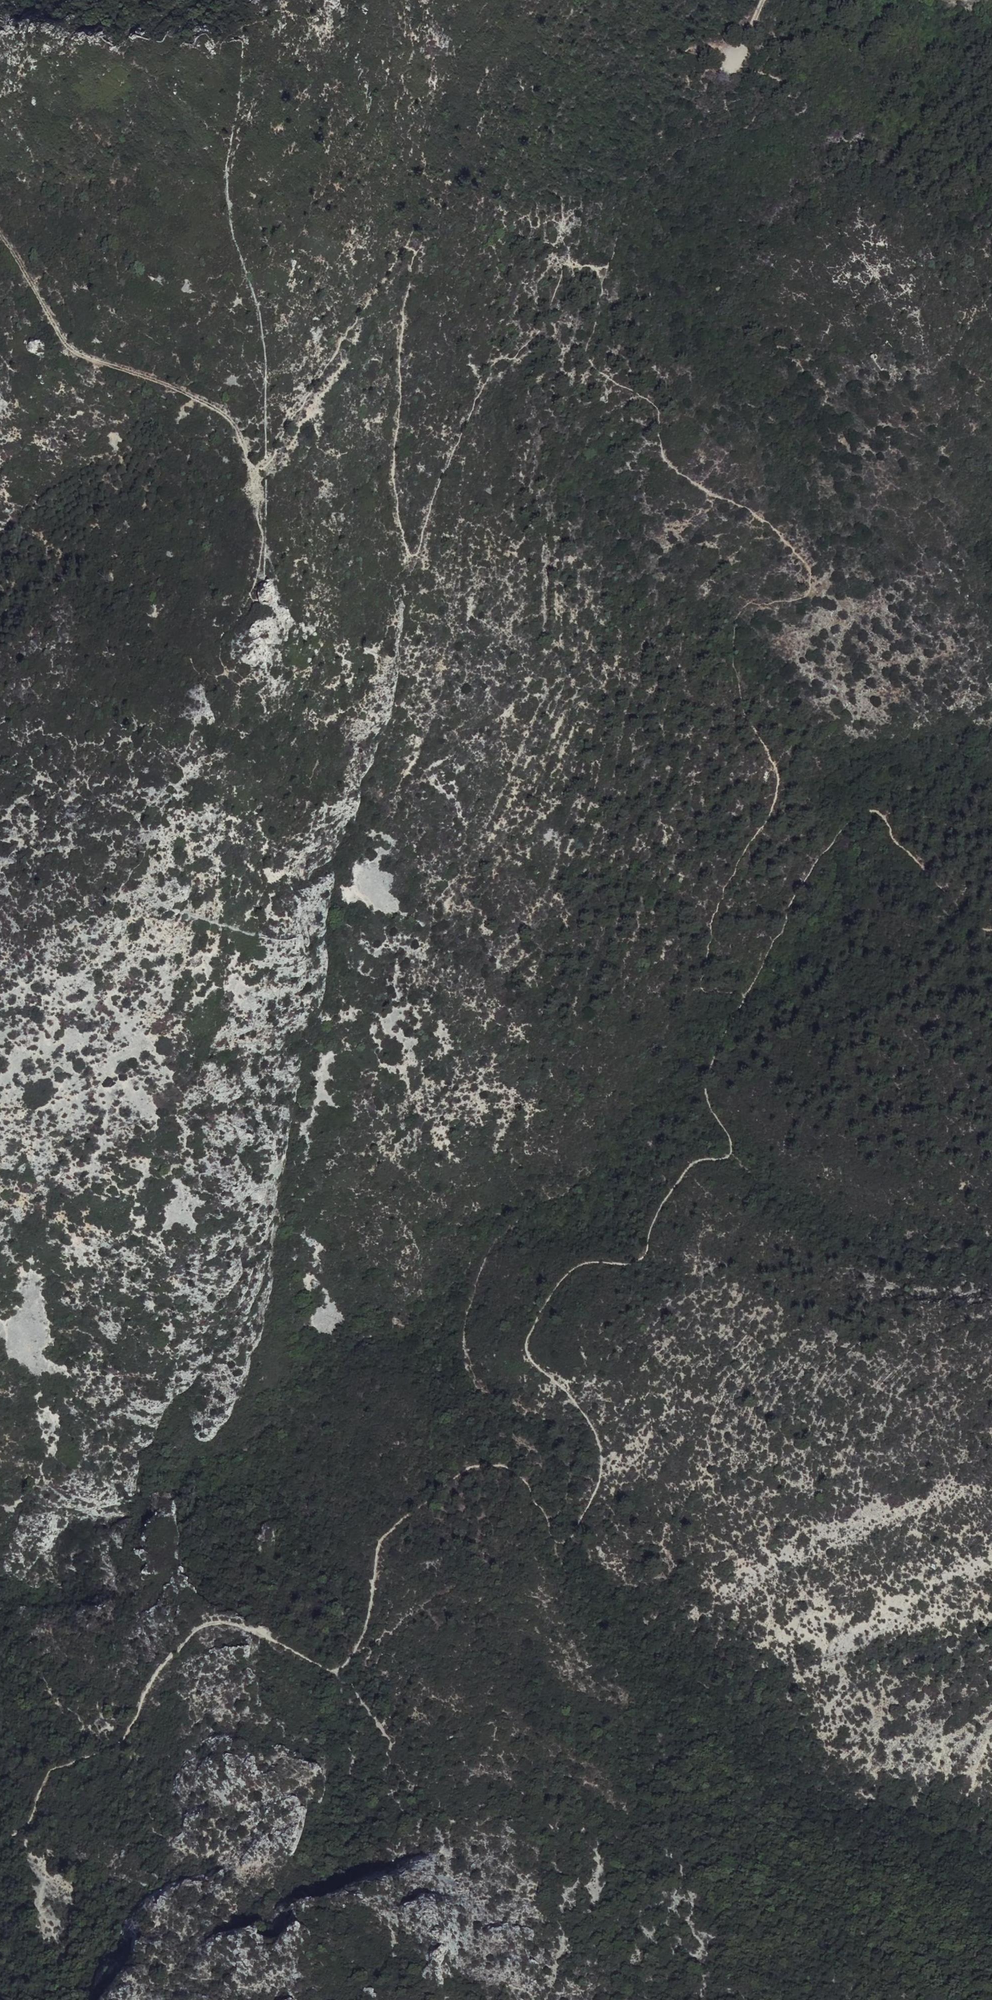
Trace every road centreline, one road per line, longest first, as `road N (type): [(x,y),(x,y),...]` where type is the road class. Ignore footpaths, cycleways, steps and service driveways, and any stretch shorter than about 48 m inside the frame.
road 1 (track): [(756,0),(736,46),(741,61),(773,74),(773,106),(752,121),(700,133),(680,158),(646,180),(618,227),(600,293)]
road 2 (track): [(261,469),(247,463),(229,416),(66,346),(0,229)]

